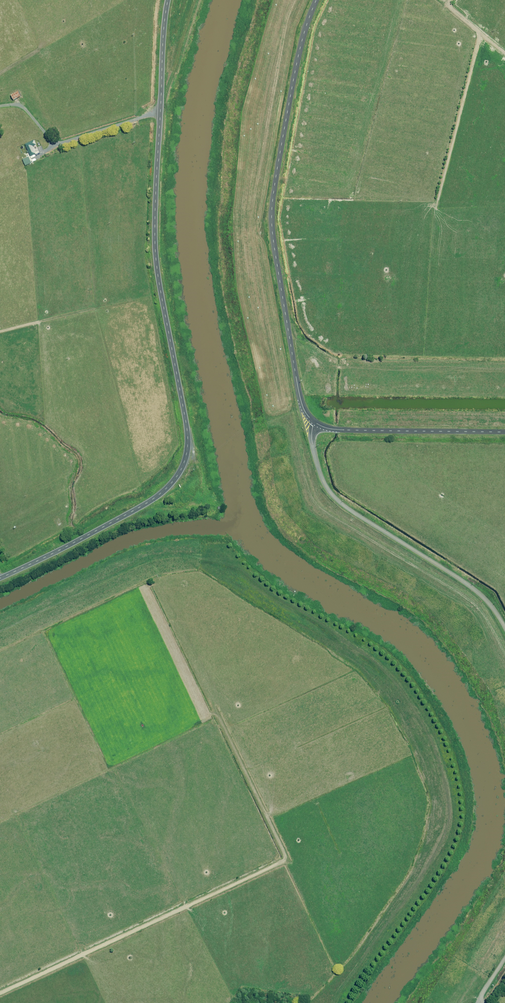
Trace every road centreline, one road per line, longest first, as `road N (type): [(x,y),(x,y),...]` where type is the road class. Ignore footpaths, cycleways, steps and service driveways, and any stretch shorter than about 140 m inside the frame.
road 1 (unclassified): [(166,0),(155,261),(183,463),(148,501),(0,576)]
road 2 (unclassified): [(315,422),(300,393),(272,200),(302,40),(318,0)]
road 3 (unclassified): [(315,422),(313,447),(331,495),(481,596),(504,630)]
road 4 (unclassified): [(504,433),(342,430),(315,422)]

